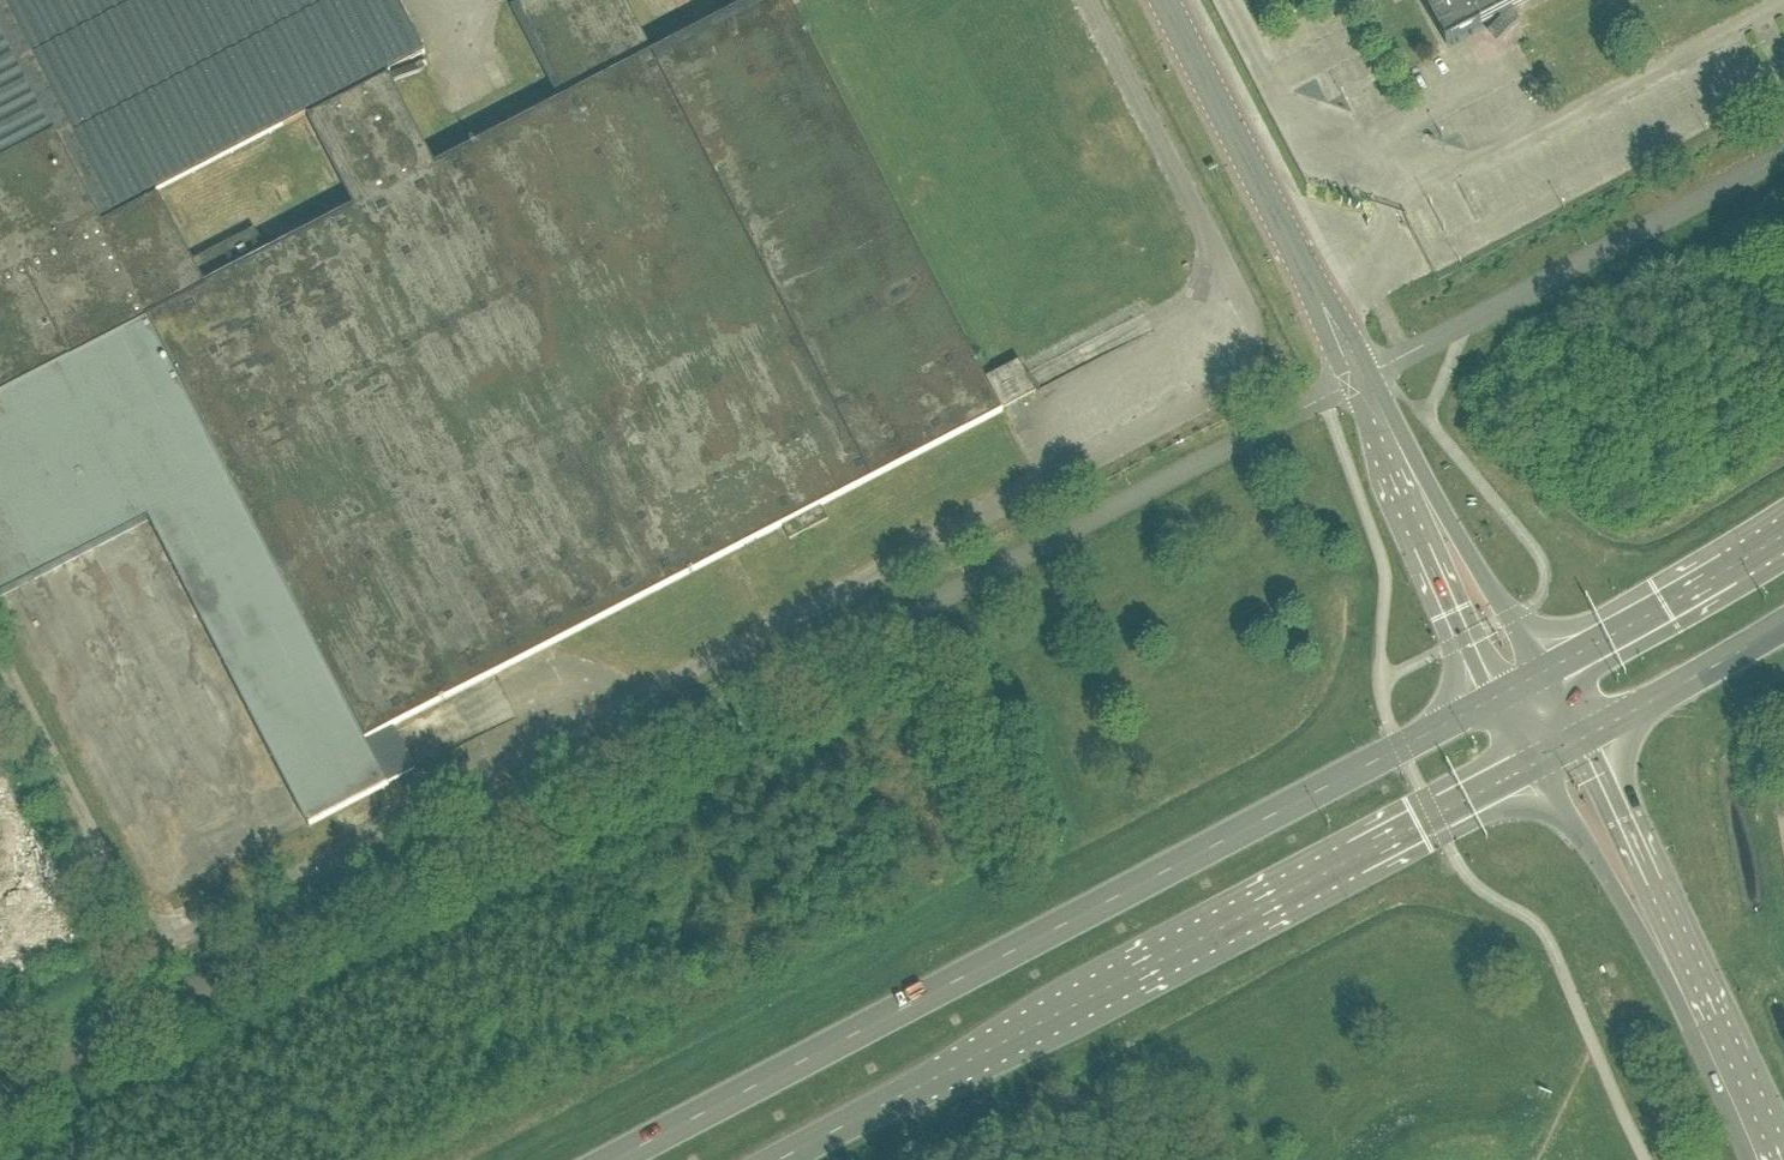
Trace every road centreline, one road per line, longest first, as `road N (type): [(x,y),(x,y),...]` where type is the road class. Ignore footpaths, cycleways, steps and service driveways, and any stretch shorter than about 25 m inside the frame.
road 1 (unclassified): [(0,1094),(1355,381)]
road 2 (primary): [(1495,699),(615,1159)]
road 3 (primary): [(781,1159),(1532,766)]
road 4 (unclassified): [(1355,381),(1783,154)]
road 5 (tertiary): [(1355,381),(1158,0)]
road 6 (tertiary): [(1532,766),(1684,990)]
road 7 (primary): [(1783,535),(1549,670)]
road 8 (tertiary): [(1684,990),(1656,895),(1588,738)]
road 9 (tertiary): [(1549,670),(1458,536),(1410,486)]
road 10 (tertiary): [(1410,486),(1426,551),(1495,699)]
road 11 (primary): [(1588,738),(1783,626)]
road 12 (tertiary): [(1769,1159),(1684,990)]

